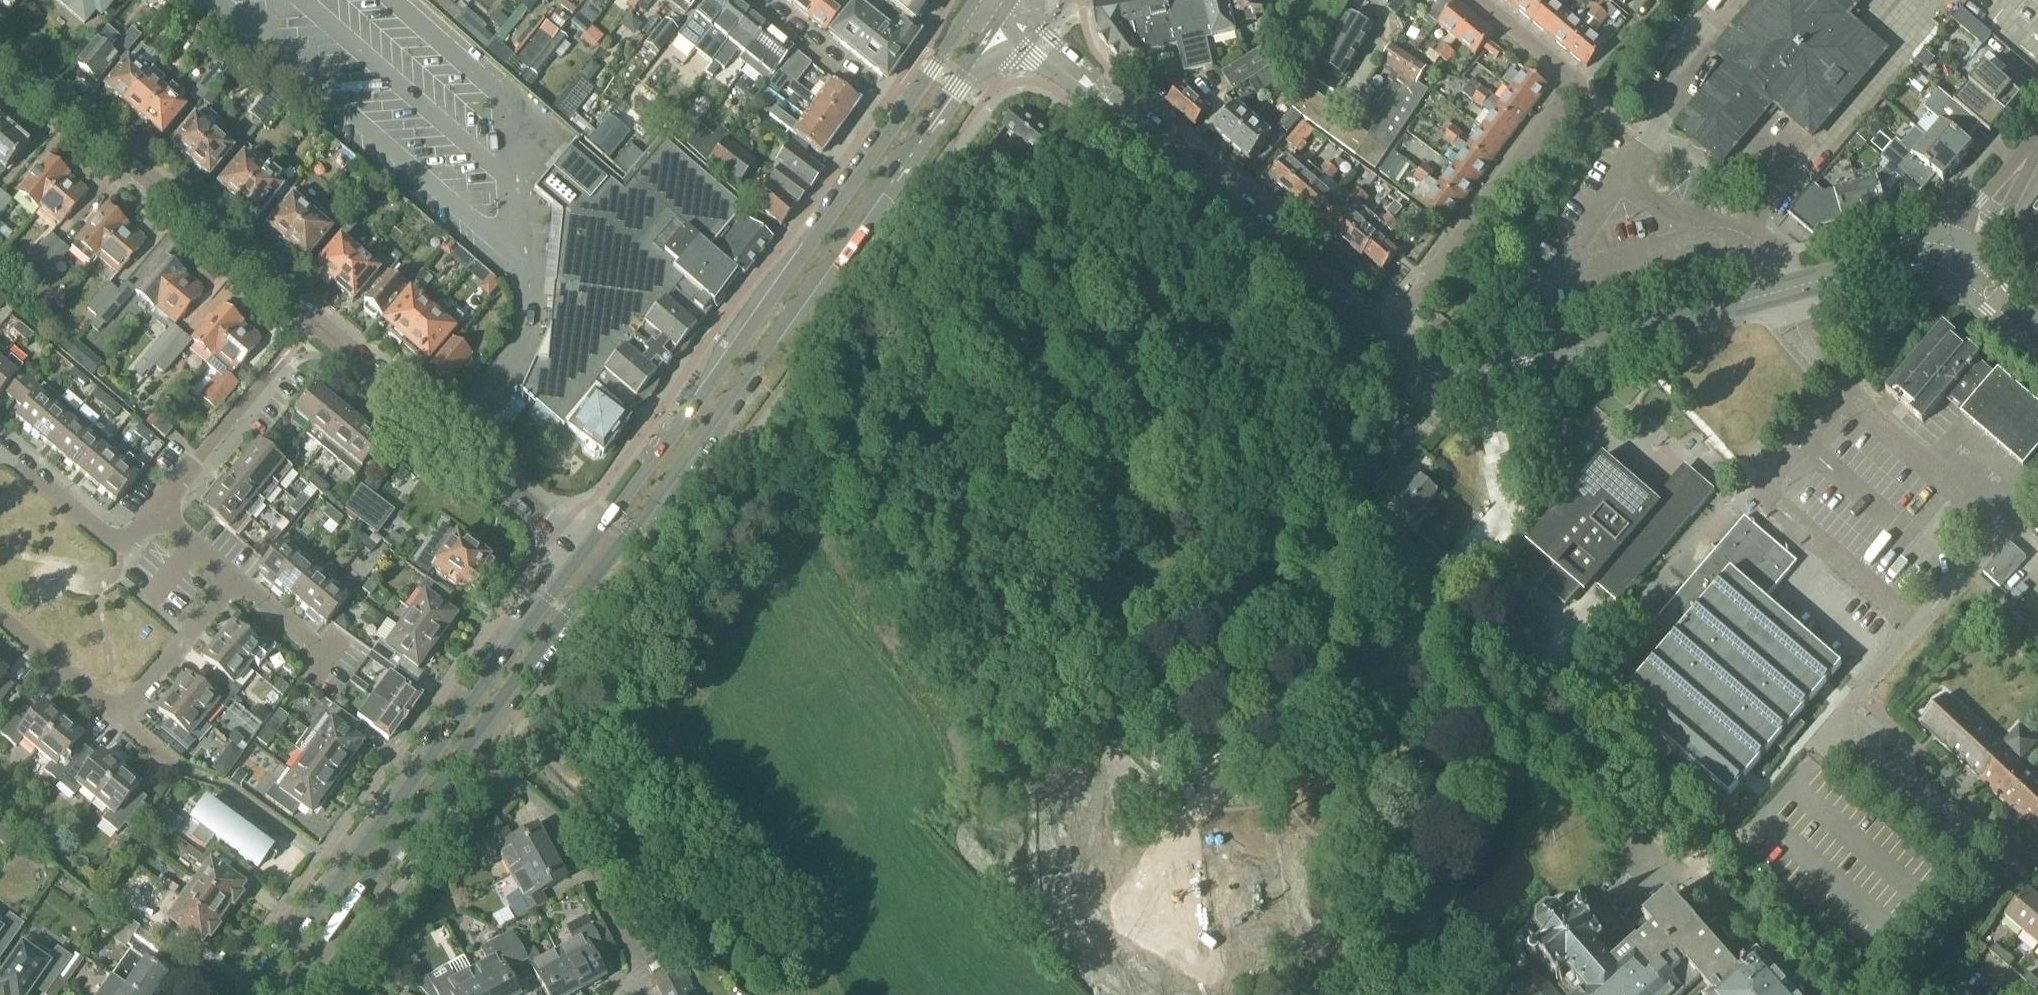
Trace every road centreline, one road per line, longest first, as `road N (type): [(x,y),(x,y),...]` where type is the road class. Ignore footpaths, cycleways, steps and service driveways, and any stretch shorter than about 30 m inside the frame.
road 1 (residential): [(0,52),(584,548)]
road 2 (secondary): [(607,567),(1006,19)]
road 3 (secondary): [(584,548),(247,994)]
road 4 (secondary): [(900,117),(584,548)]
road 5 (secondary): [(287,994),(607,567)]
road 6 (tertiary): [(1381,335),(1006,19)]
road 7 (residential): [(1482,0),(1575,89),(1381,335)]
road 8 (residential): [(1999,529),(1865,411),(1796,329),(1781,290)]
road 9 (tertiary): [(1781,290),(1477,370)]
road 10 (residential): [(1429,612),(1505,527),(1513,500),(1477,370)]
road 11 (residential): [(622,994),(647,977),(567,835),(525,789)]
road 12 (residential): [(294,349),(158,512)]
road 13 (residential): [(158,512),(135,538),(120,542),(0,450)]
road 14 (residential): [(235,581),(118,718)]
road 15 (tertiary): [(1954,264),(1912,256),(1781,290)]
road 16 (residential): [(882,103),(749,0)]
road 17 (residential): [(118,718),(0,616)]
road 18 (residential): [(1954,264),(2037,139)]
road 19 (secondary): [(978,1),(900,117)]
road 20 (residential): [(1914,625),(1999,529)]

